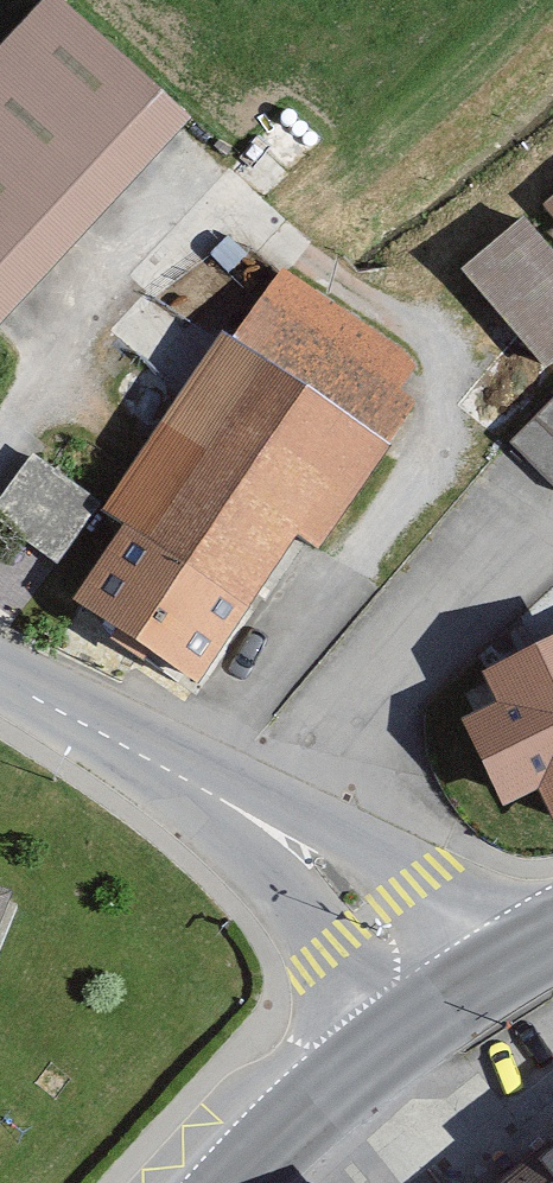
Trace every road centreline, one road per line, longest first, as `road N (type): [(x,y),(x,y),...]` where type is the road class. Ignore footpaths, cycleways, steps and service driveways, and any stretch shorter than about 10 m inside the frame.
road 1 (tertiary): [(441,995),(295,846),(0,681)]
road 2 (secondary): [(441,995),(234,1182)]
road 3 (secondary): [(552,939),(441,995)]

